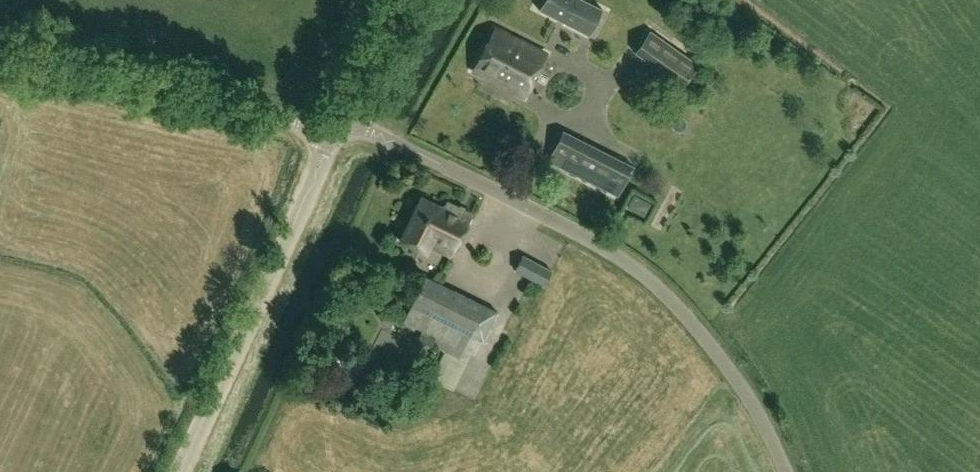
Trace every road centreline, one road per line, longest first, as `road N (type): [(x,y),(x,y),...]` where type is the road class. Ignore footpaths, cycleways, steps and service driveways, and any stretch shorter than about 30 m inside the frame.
road 1 (unclassified): [(786,471),(749,396),(714,347),(632,264),(538,207),(410,148),(338,126)]
road 2 (tertiary): [(177,471),(338,126)]
road 3 (unclassified): [(338,126),(0,54)]
road 4 (tertiary): [(338,126),(401,0)]

